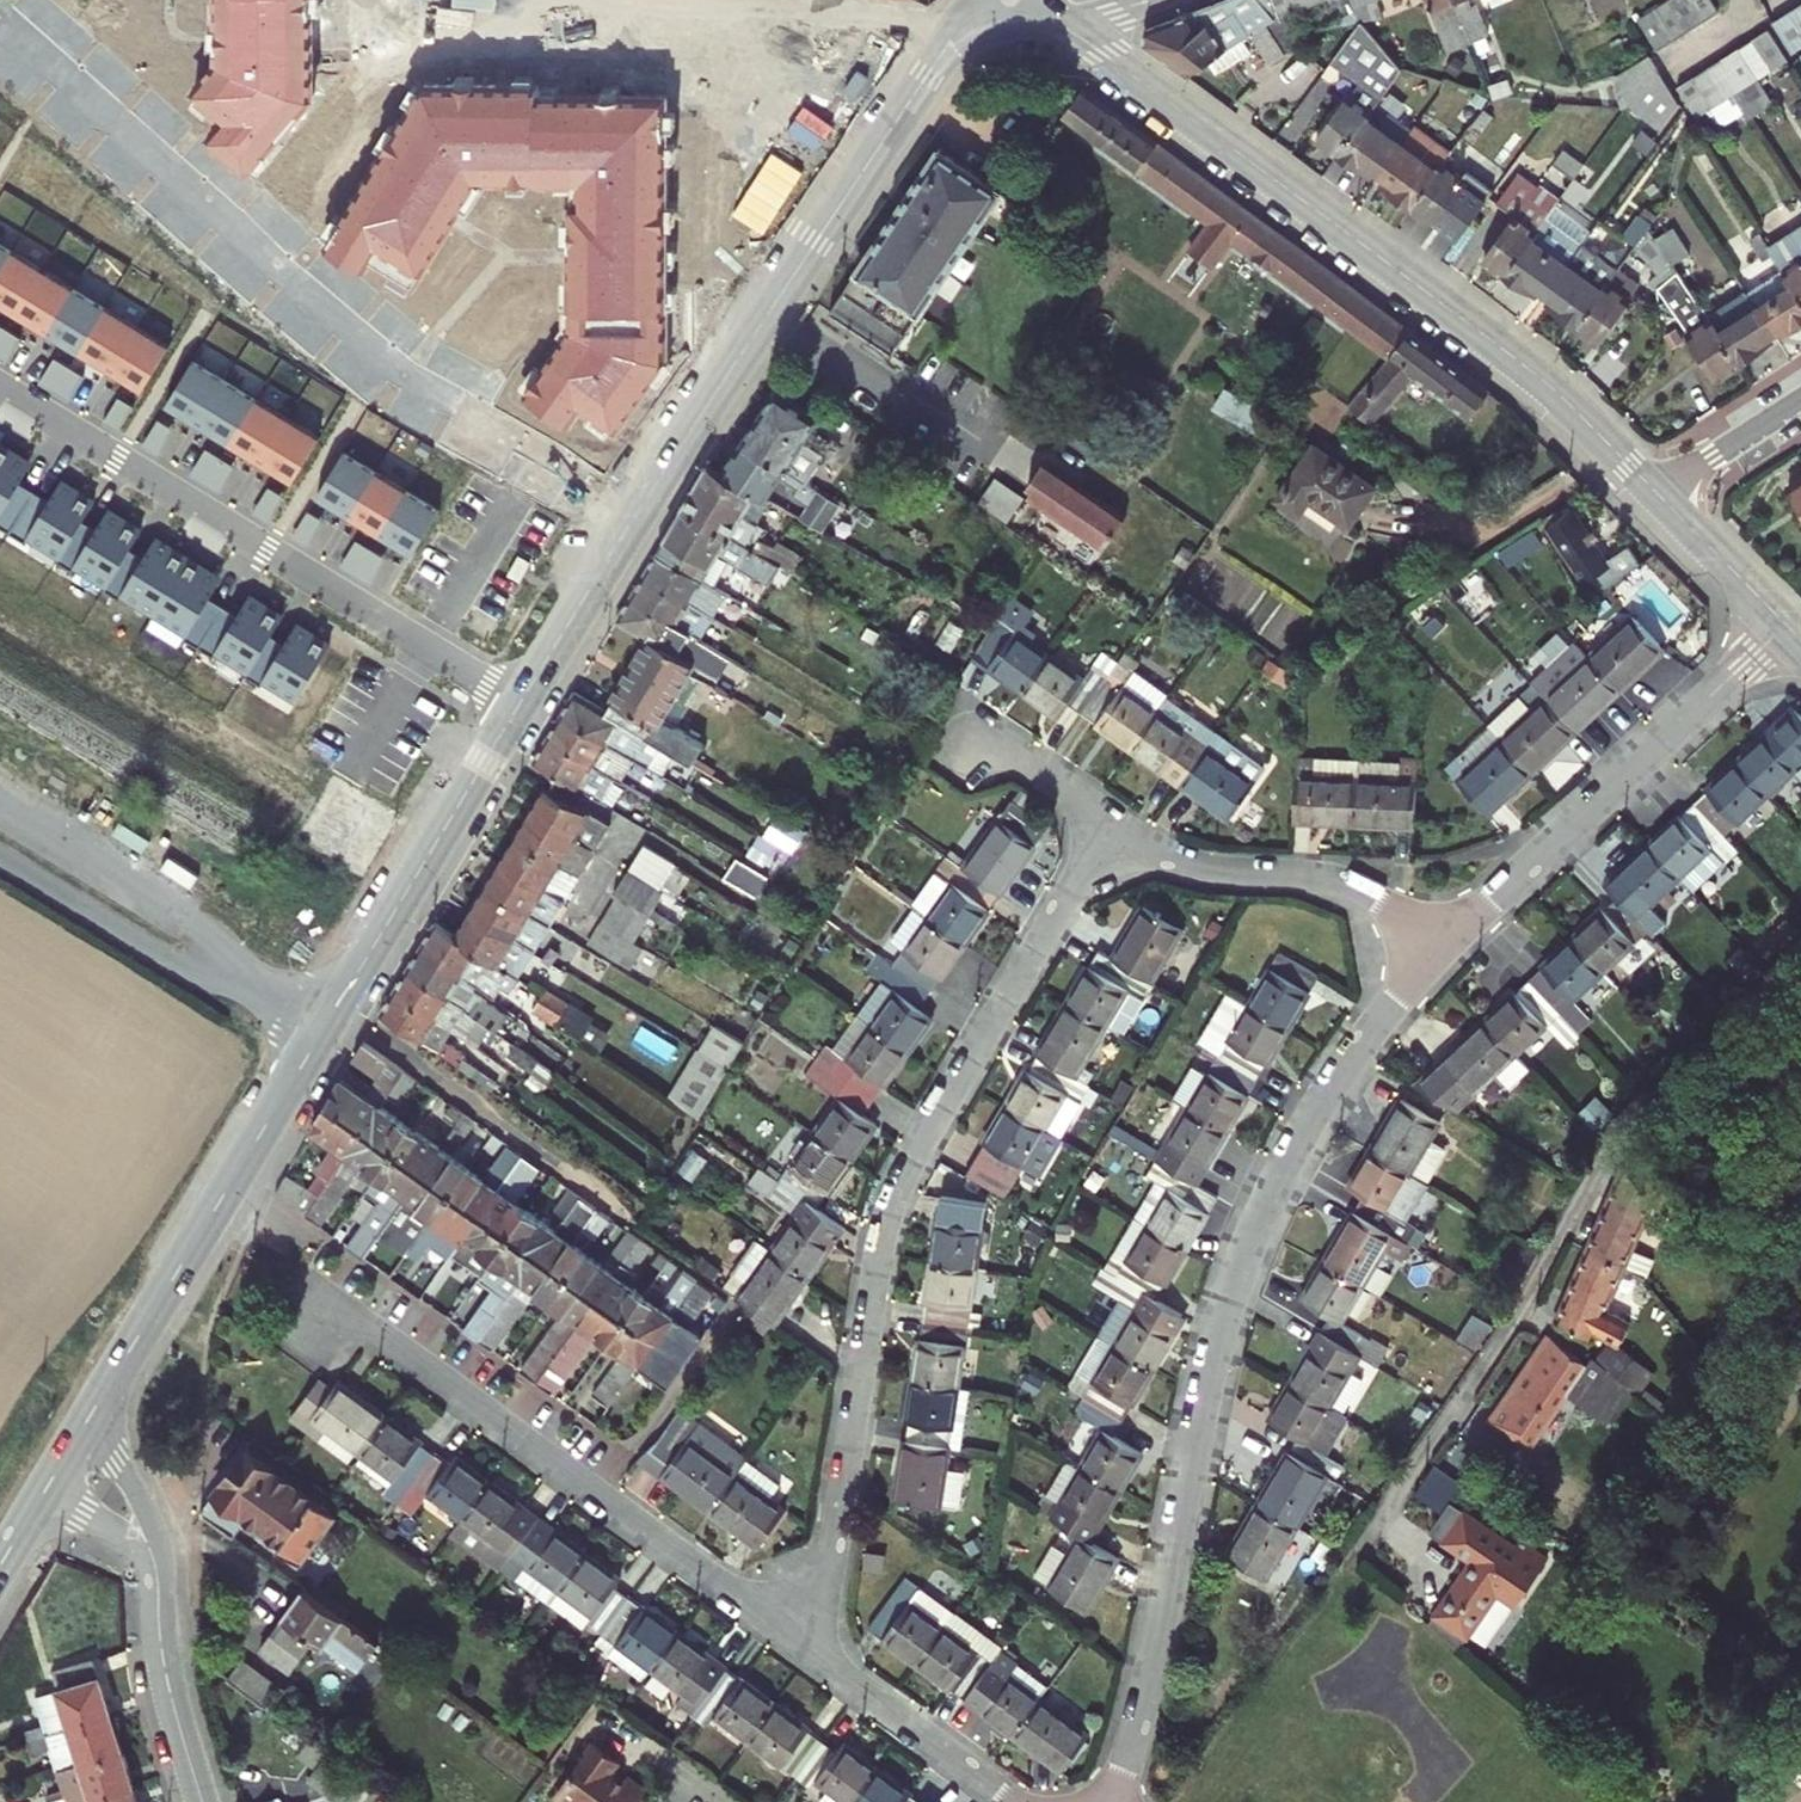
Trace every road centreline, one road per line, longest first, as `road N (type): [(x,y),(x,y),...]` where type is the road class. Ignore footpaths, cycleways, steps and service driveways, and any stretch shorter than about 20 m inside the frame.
road 1 (residential): [(1444,947),(1328,1094),(1258,1228),(1224,1335),(1145,1699),(1112,1801)]
road 2 (residential): [(802,1642),(838,1534),(890,1209),(1111,817)]
road 3 (tertiary): [(80,1433),(521,704)]
road 4 (tertiary): [(521,704),(948,45)]
road 5 (residential): [(1342,1568),(1528,1300),(1606,1147),(1800,959)]
road 6 (residential): [(1663,500),(1530,369),(1066,28)]
road 7 (residential): [(521,704),(0,387)]
road 8 (residential): [(302,1318),(370,1330),(802,1642)]
road 9 (residential): [(1788,626),(1444,947)]
road 10 (residential): [(1111,817),(1199,865),(1313,876),(1364,890),(1444,947)]
road 11 (residential): [(802,1642),(1017,1801)]
road 12 (residential): [(203,1801),(165,1664),(159,1582)]
road 13 (residential): [(835,15),(614,0)]
road 14 (residential): [(159,1582),(158,1539),(137,1490),(118,1462),(80,1433)]
road 15 (residential): [(1788,626),(1663,500)]
road 16 (residential): [(1800,401),(1663,500)]
road 17 (residential): [(971,742),(1025,759),(1111,817)]
road 18 (residential): [(45,1490),(135,1540),(159,1582)]

